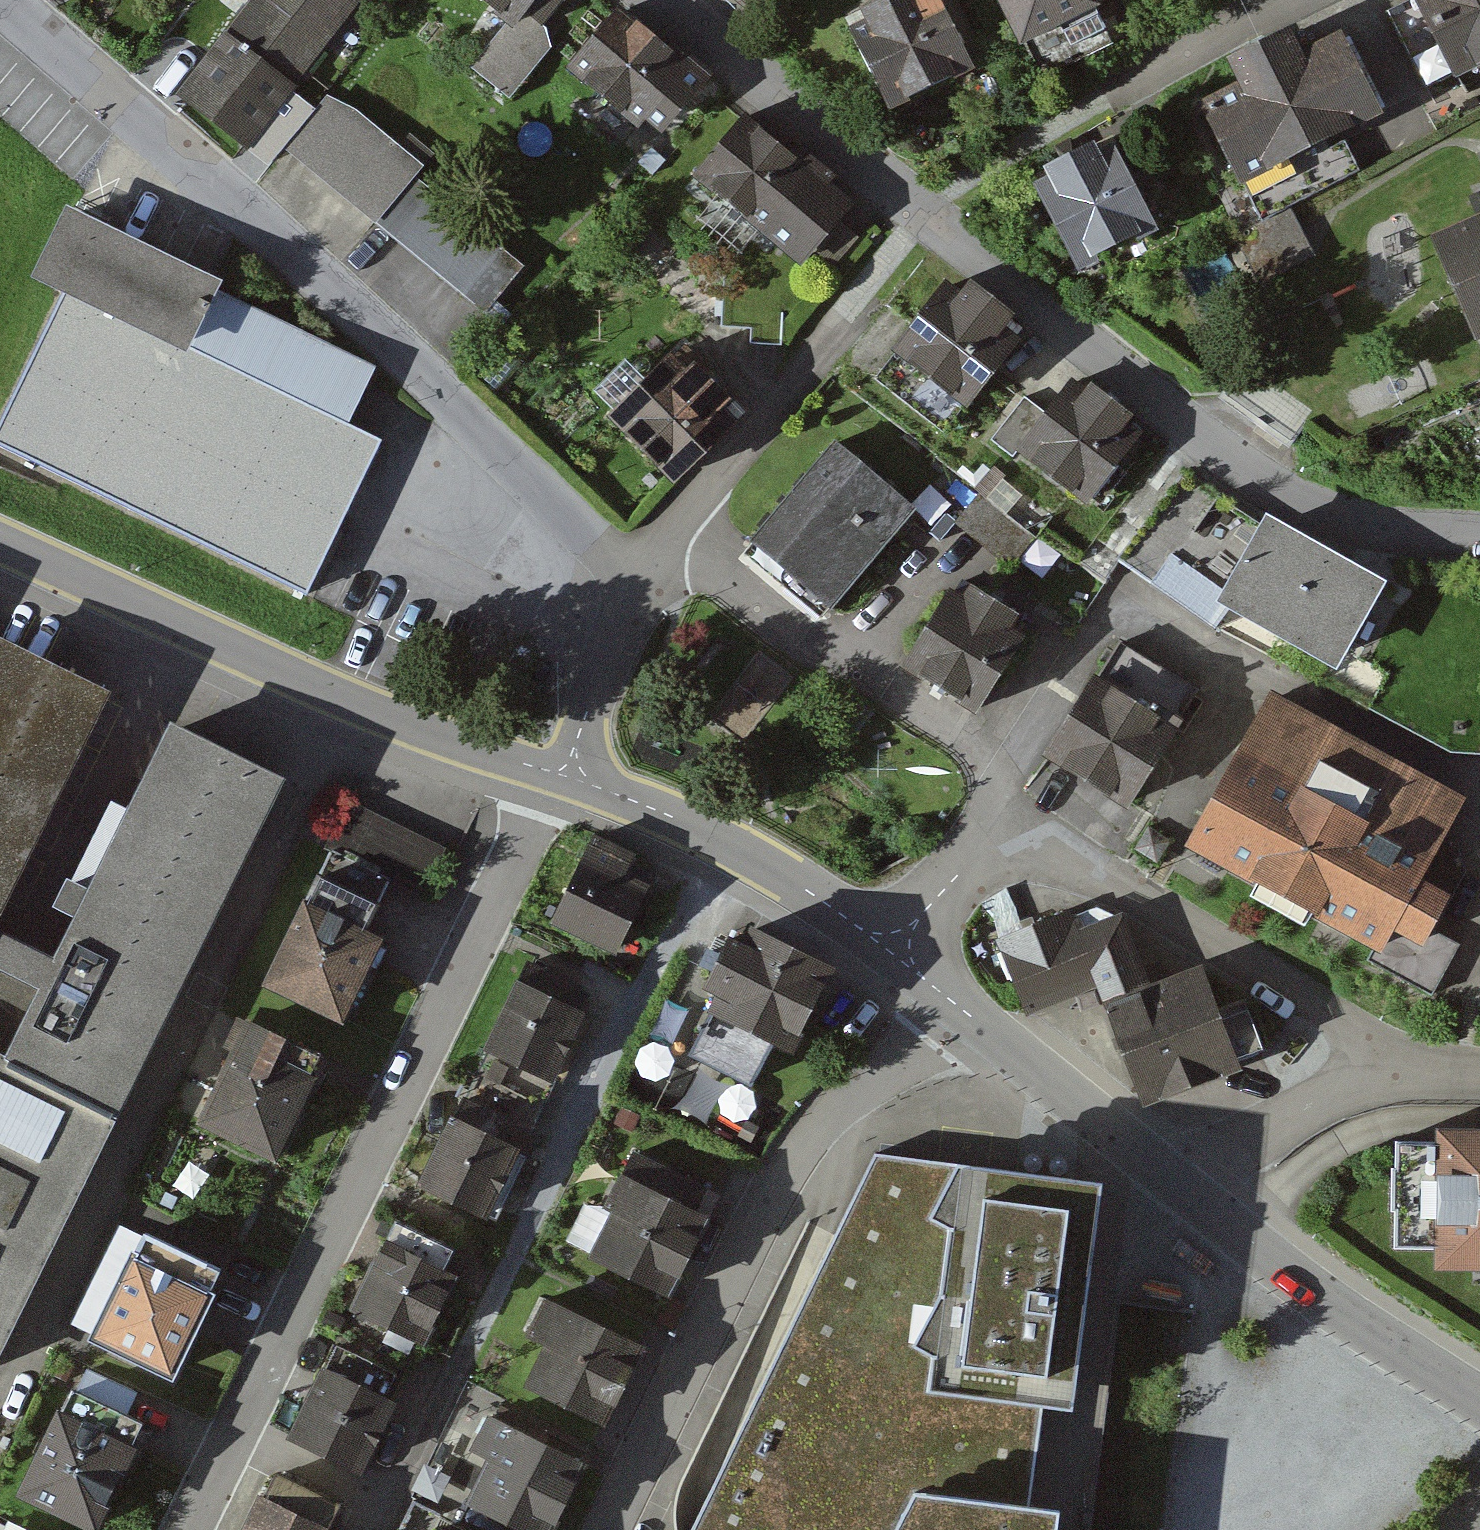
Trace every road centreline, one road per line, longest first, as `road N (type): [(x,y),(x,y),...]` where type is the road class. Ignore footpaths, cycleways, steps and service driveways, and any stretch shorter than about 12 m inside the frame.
road 1 (residential): [(642,575),(3,0)]
road 2 (residential): [(572,770),(542,806),(188,1529)]
road 3 (residential): [(1479,537),(1382,534),(1278,496),(899,204)]
road 4 (residential): [(971,1018),(855,1090),(810,1134),(761,1217),(608,1529)]
road 5 (residential): [(572,770),(523,764),(381,712),(0,538)]
road 6 (residential): [(1005,816),(1008,766),(674,536),(642,575)]
road 7 (residential): [(1381,1061),(1146,899),(1005,816)]
road 8 (residential): [(1291,0),(899,204)]
road 9 (residential): [(1479,1402),(1173,1180)]
road 10 (residential): [(896,944),(721,840),(572,770)]
road 11 (residential): [(899,204),(697,29)]
road 12 (residential): [(1173,1180),(971,1018)]
road 13 (residential): [(1173,1180),(1381,1061)]
road 14 (residential): [(572,770),(583,720),(642,575)]
road 15 (residential): [(1005,816),(896,944)]

